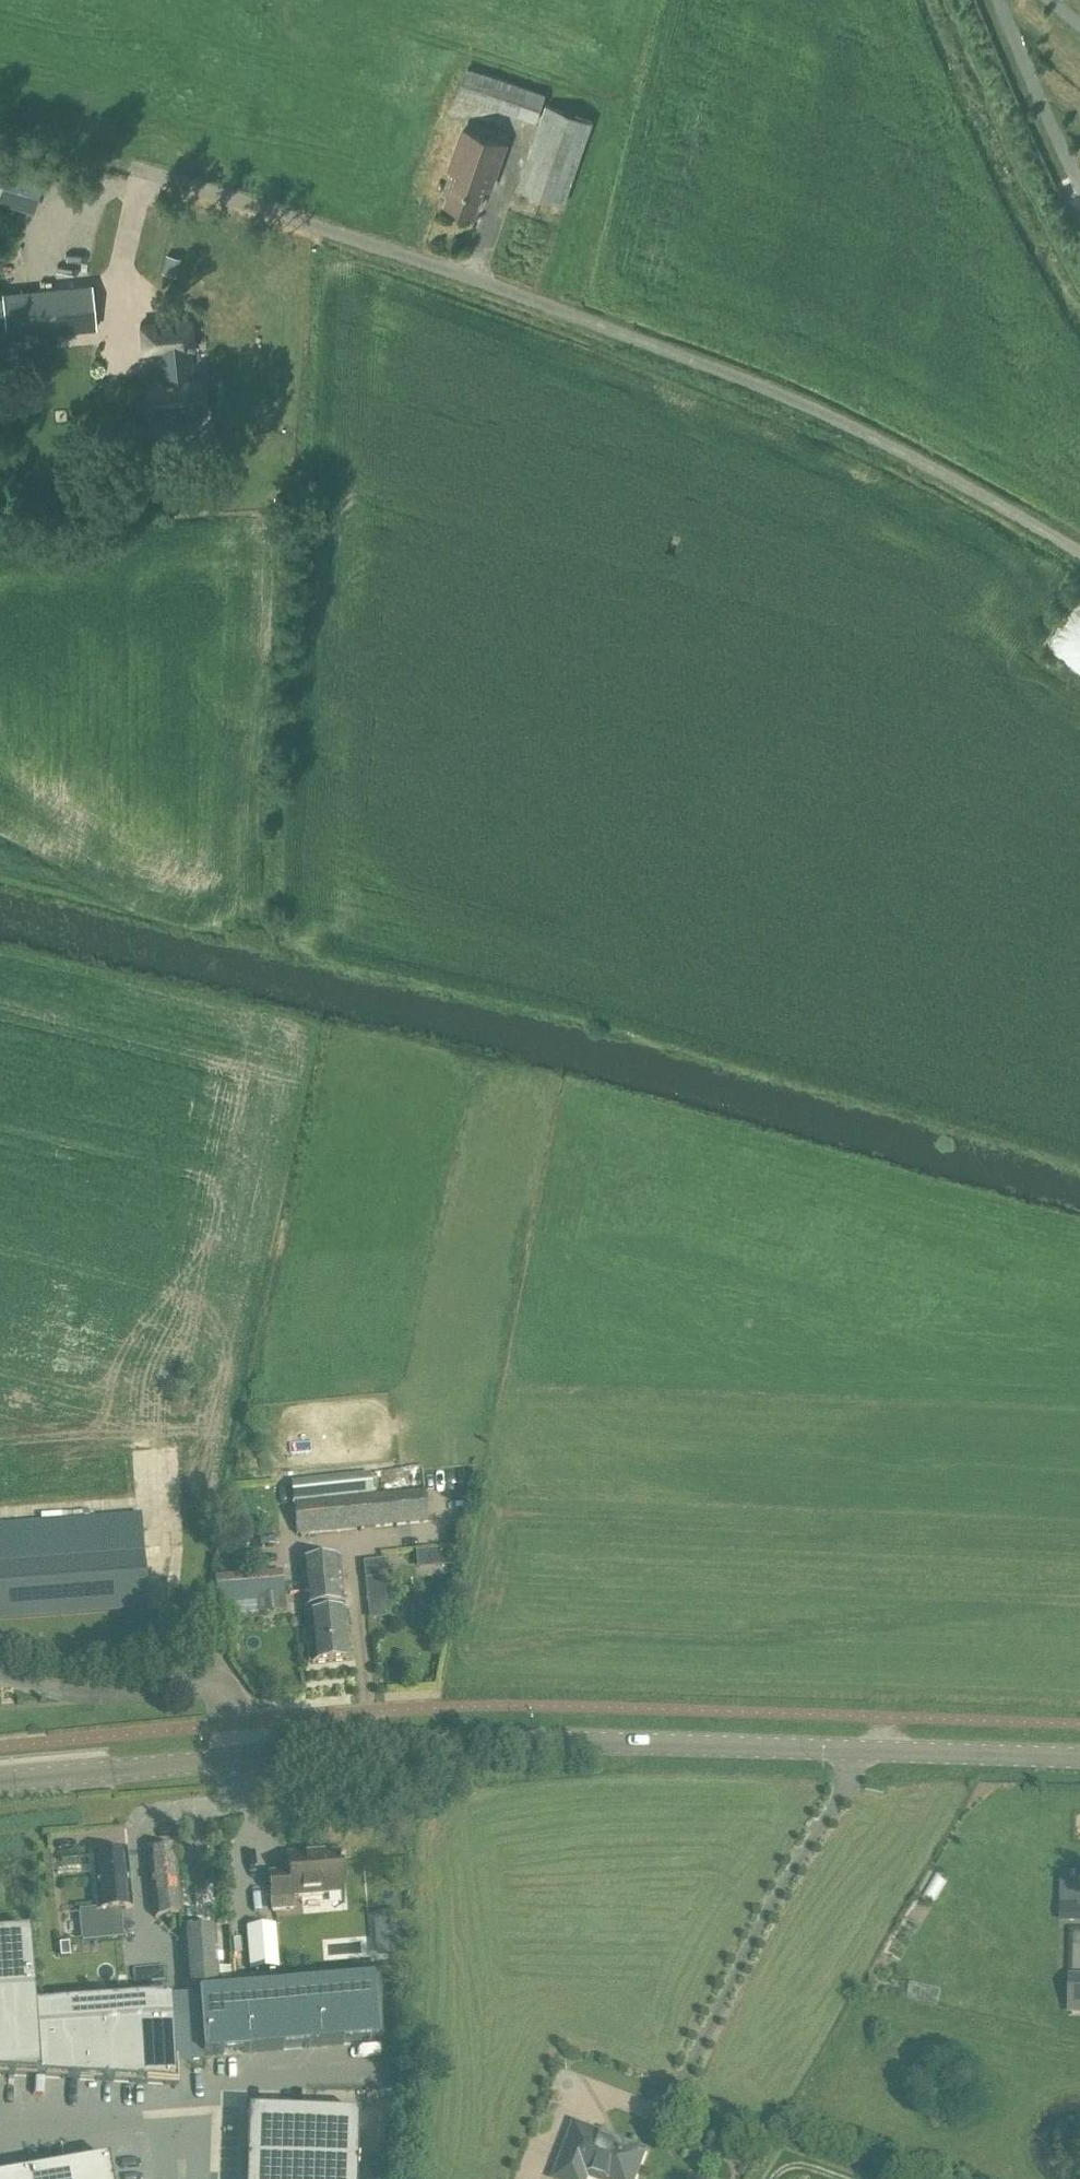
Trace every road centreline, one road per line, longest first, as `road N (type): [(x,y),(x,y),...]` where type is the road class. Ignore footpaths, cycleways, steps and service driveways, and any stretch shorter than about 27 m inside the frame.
road 1 (tertiary): [(0,1780),(371,1751),(582,1745),(1079,1759)]
road 2 (unclassified): [(1079,557),(910,462),(599,325),(158,156)]

